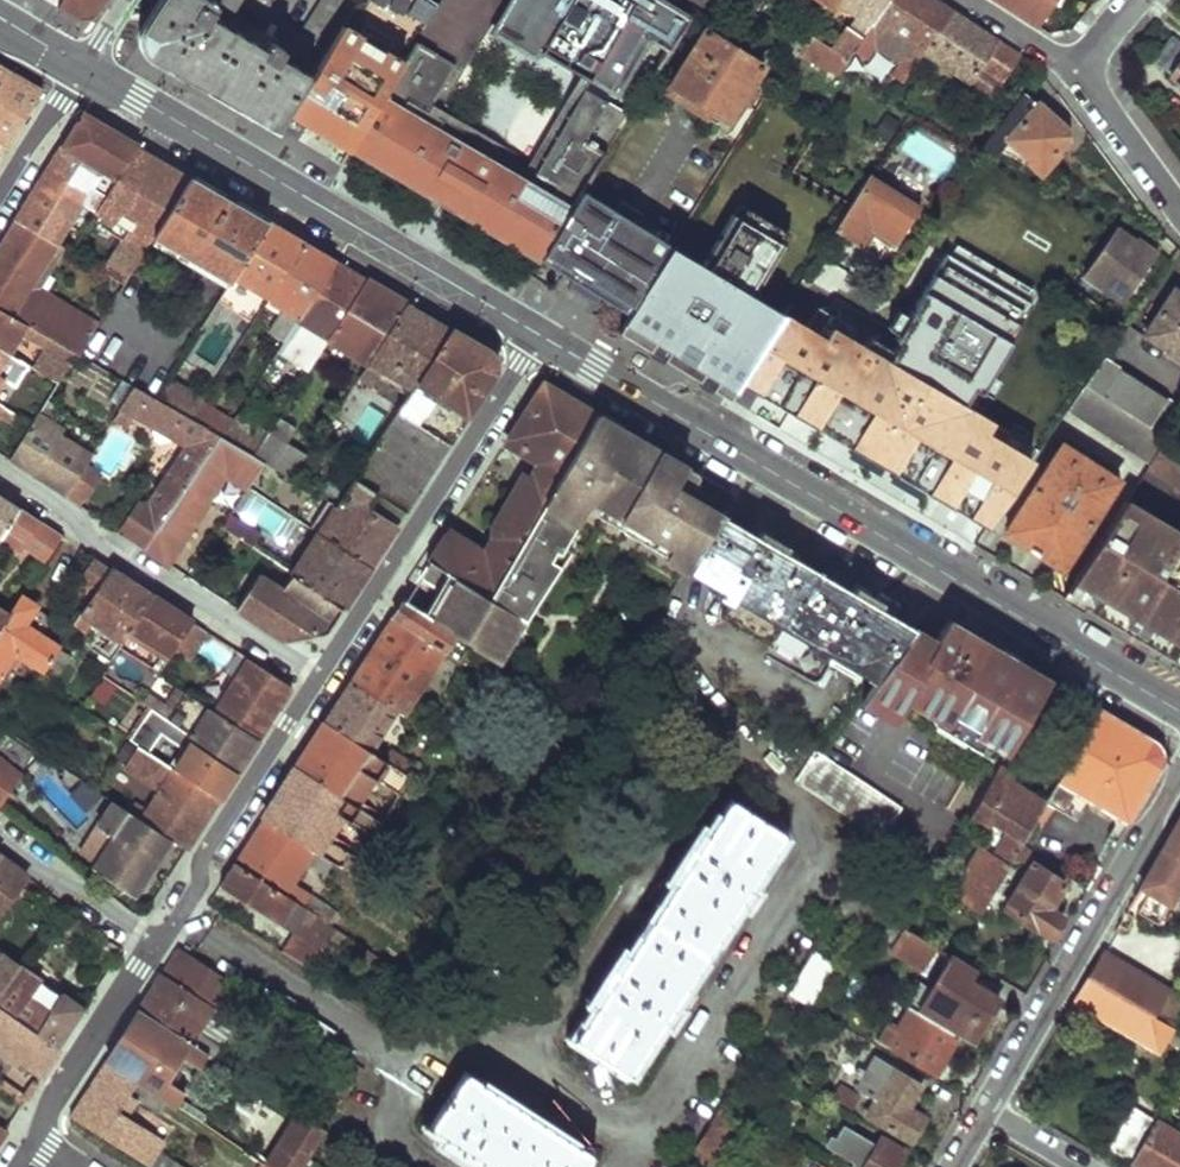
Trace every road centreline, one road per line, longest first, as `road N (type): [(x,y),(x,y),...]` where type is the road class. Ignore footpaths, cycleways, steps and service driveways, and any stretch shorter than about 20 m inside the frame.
road 1 (secondary): [(544,338),(1179,711)]
road 2 (secondary): [(86,70),(544,338)]
road 3 (residential): [(319,683),(544,338)]
road 4 (residential): [(986,1109),(1179,776)]
road 5 (residential): [(319,683),(0,476)]
road 6 (residential): [(640,1123),(814,853)]
road 7 (residential): [(171,914),(319,683)]
road 8 (residential): [(171,914),(399,1059)]
road 9 (residential): [(399,1059),(472,1034),(640,1123)]
road 10 (residential): [(26,1145),(148,948)]
road 11 (residential): [(0,831),(148,948)]
road 12 (residential): [(1179,216),(1078,71)]
road 13 (residential): [(86,70),(0,210)]
road 14 (residential): [(399,1059),(384,1135),(438,1166)]
road 15 (residential): [(1078,71),(969,0)]

